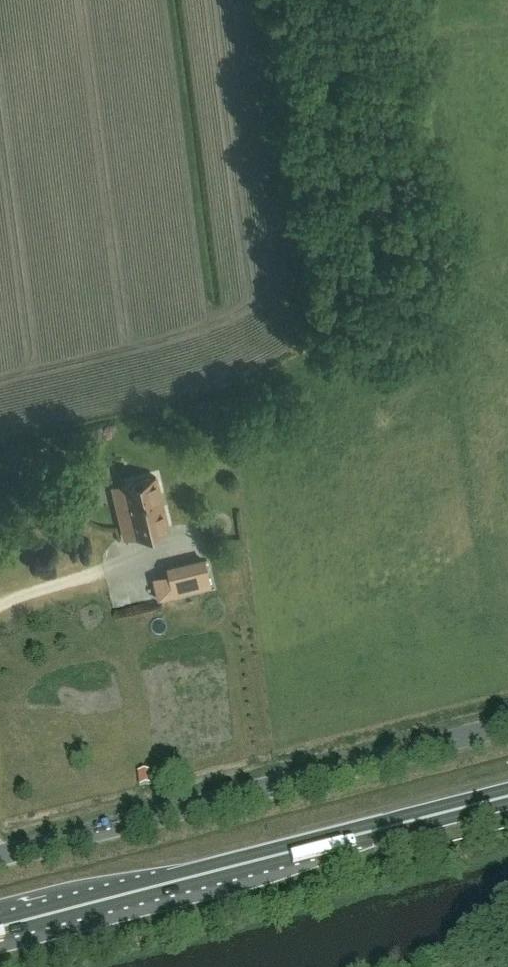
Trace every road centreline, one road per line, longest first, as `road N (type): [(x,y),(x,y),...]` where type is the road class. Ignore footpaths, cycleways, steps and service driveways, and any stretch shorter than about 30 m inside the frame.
road 1 (trunk): [(0,929),(507,797)]
road 2 (tertiary): [(0,857),(507,728)]

